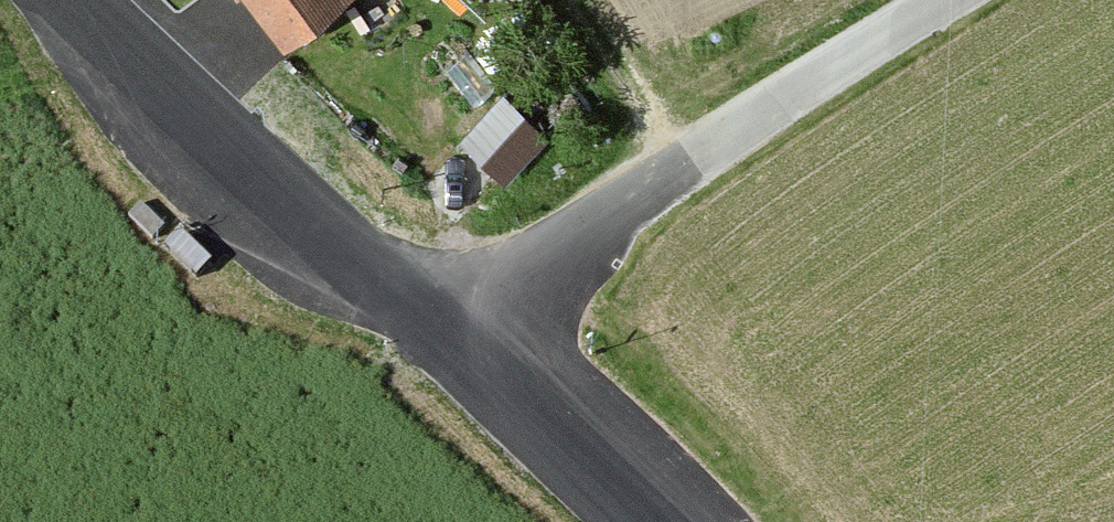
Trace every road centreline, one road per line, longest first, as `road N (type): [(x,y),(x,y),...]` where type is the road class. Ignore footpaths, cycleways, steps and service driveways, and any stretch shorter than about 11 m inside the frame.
road 1 (unclassified): [(962,0),(435,331)]
road 2 (secondary): [(435,331),(86,0)]
road 3 (secondary): [(636,521),(435,331)]

